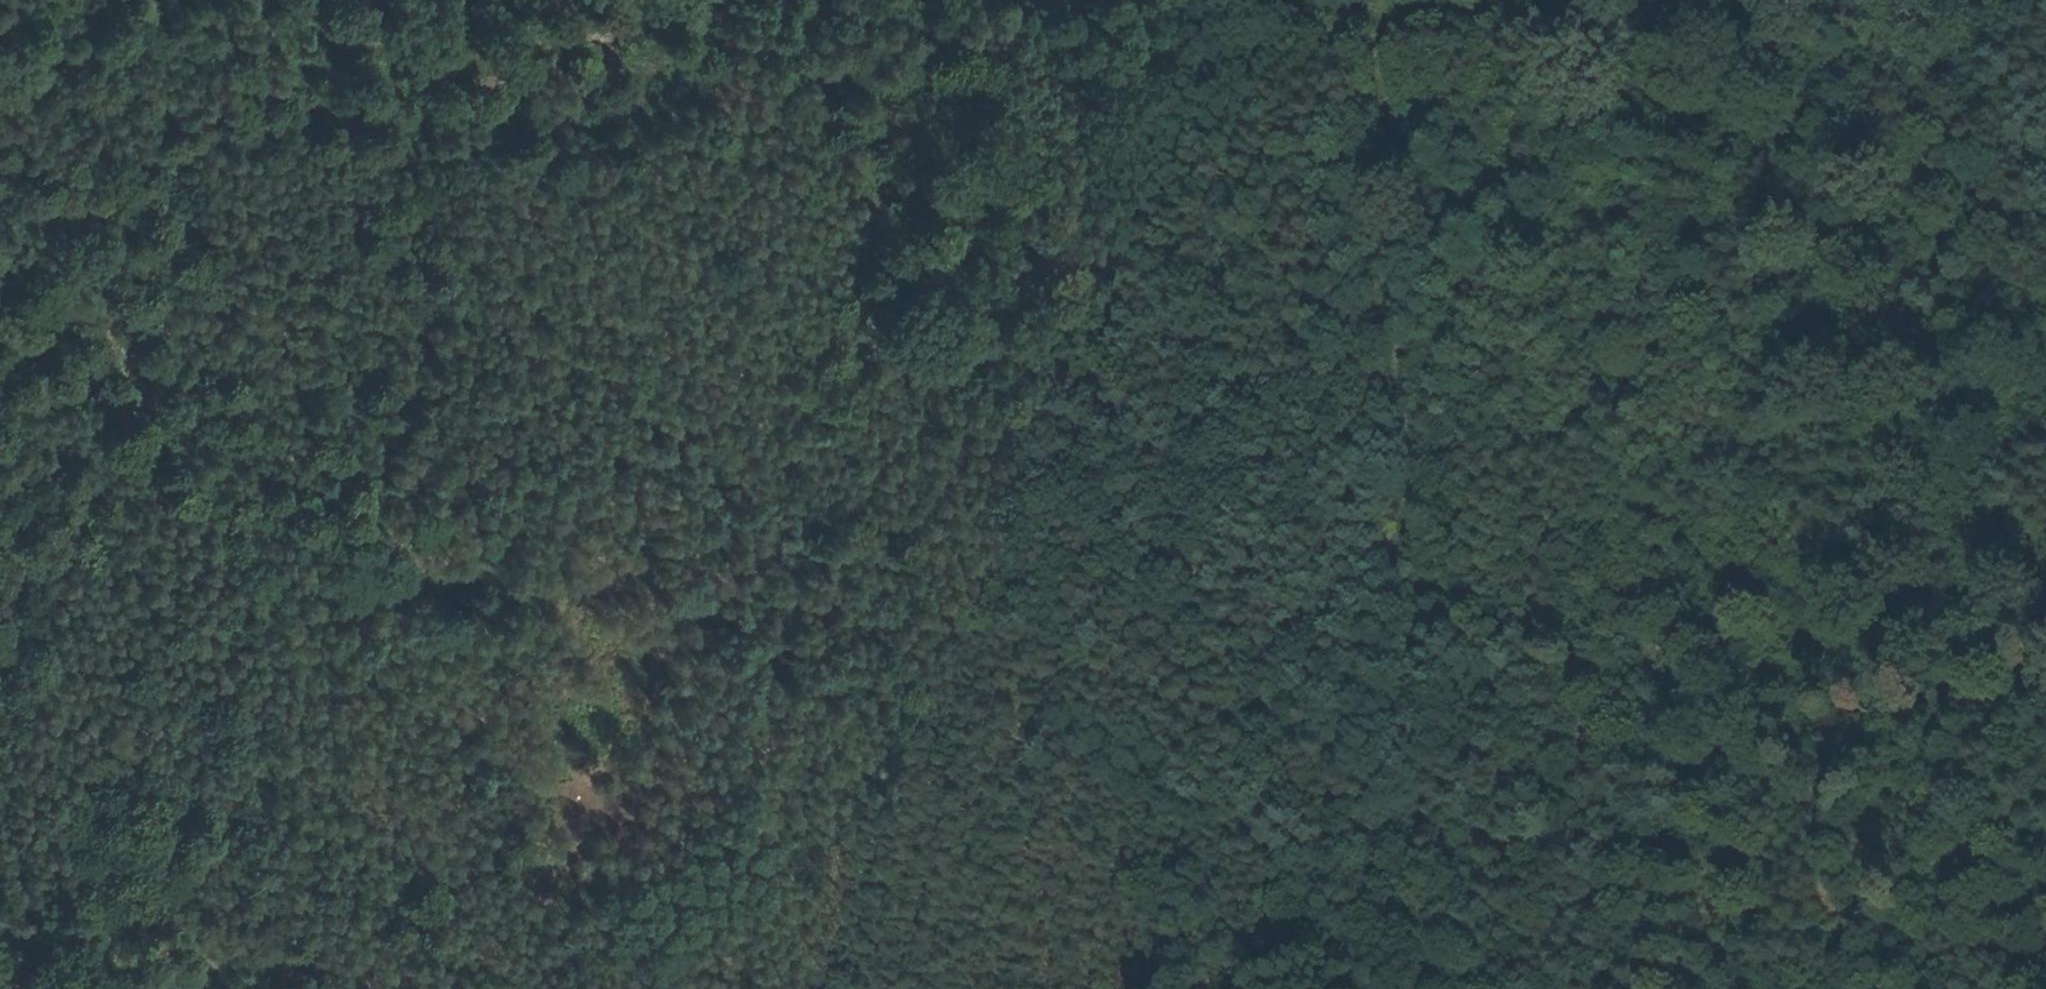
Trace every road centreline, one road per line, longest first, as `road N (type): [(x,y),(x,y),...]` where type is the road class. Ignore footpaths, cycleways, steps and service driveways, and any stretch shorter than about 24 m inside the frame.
road 1 (track): [(1428,988),(1387,0)]
road 2 (track): [(1625,0),(1388,13),(1232,0)]

